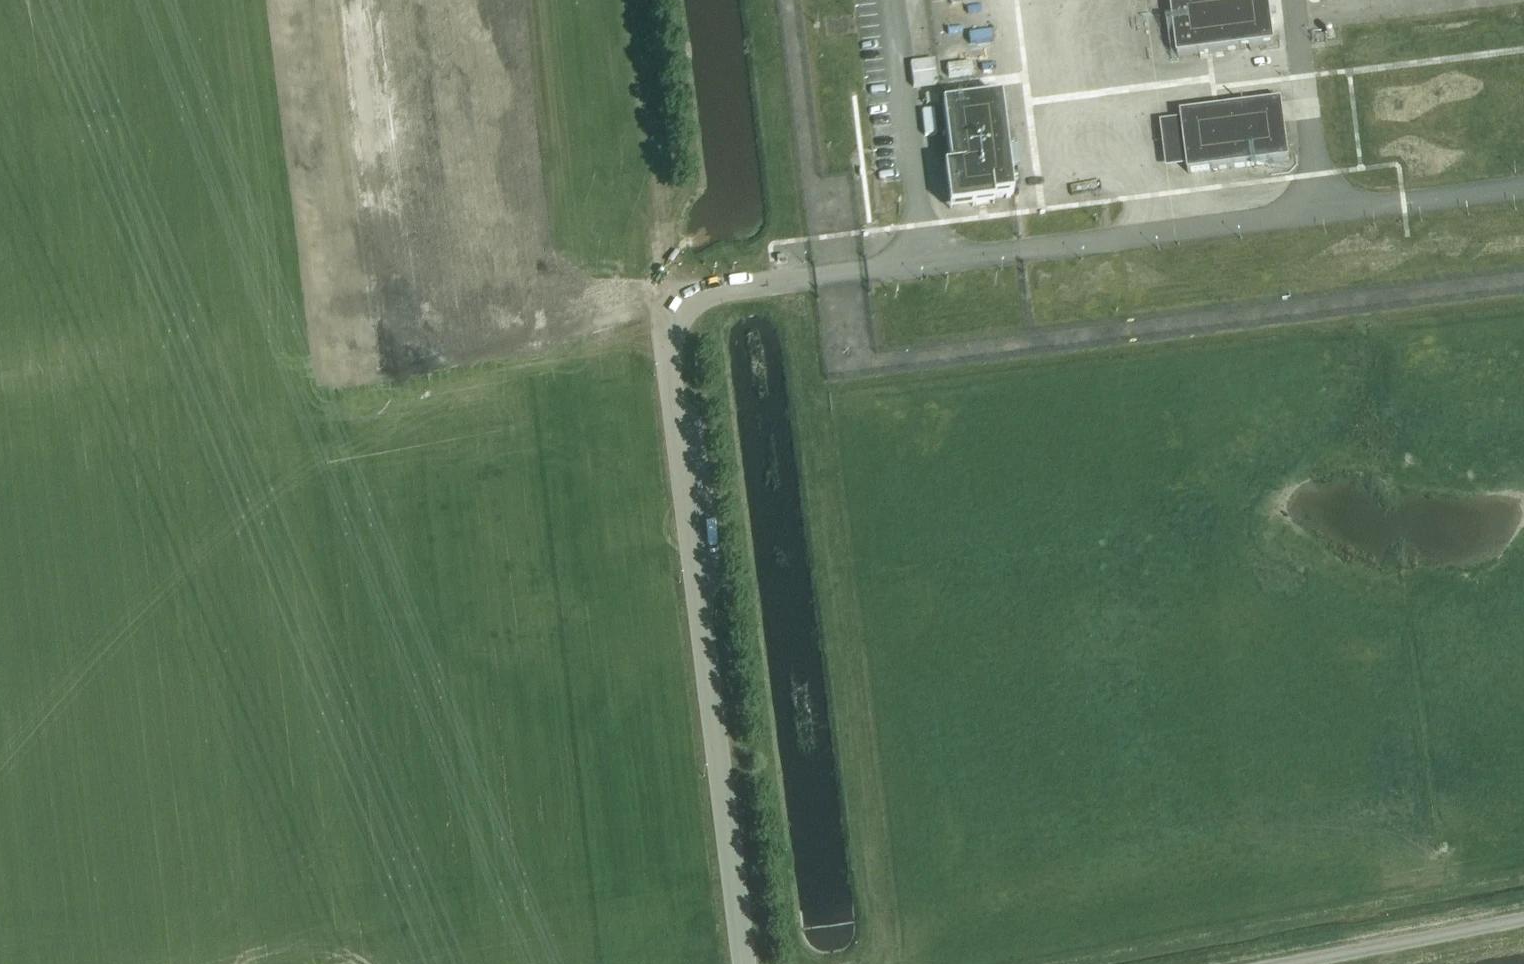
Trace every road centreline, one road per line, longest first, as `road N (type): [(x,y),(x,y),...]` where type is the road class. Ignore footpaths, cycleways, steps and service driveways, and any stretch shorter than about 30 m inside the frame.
road 1 (unclassified): [(1301,963),(1523,923)]

